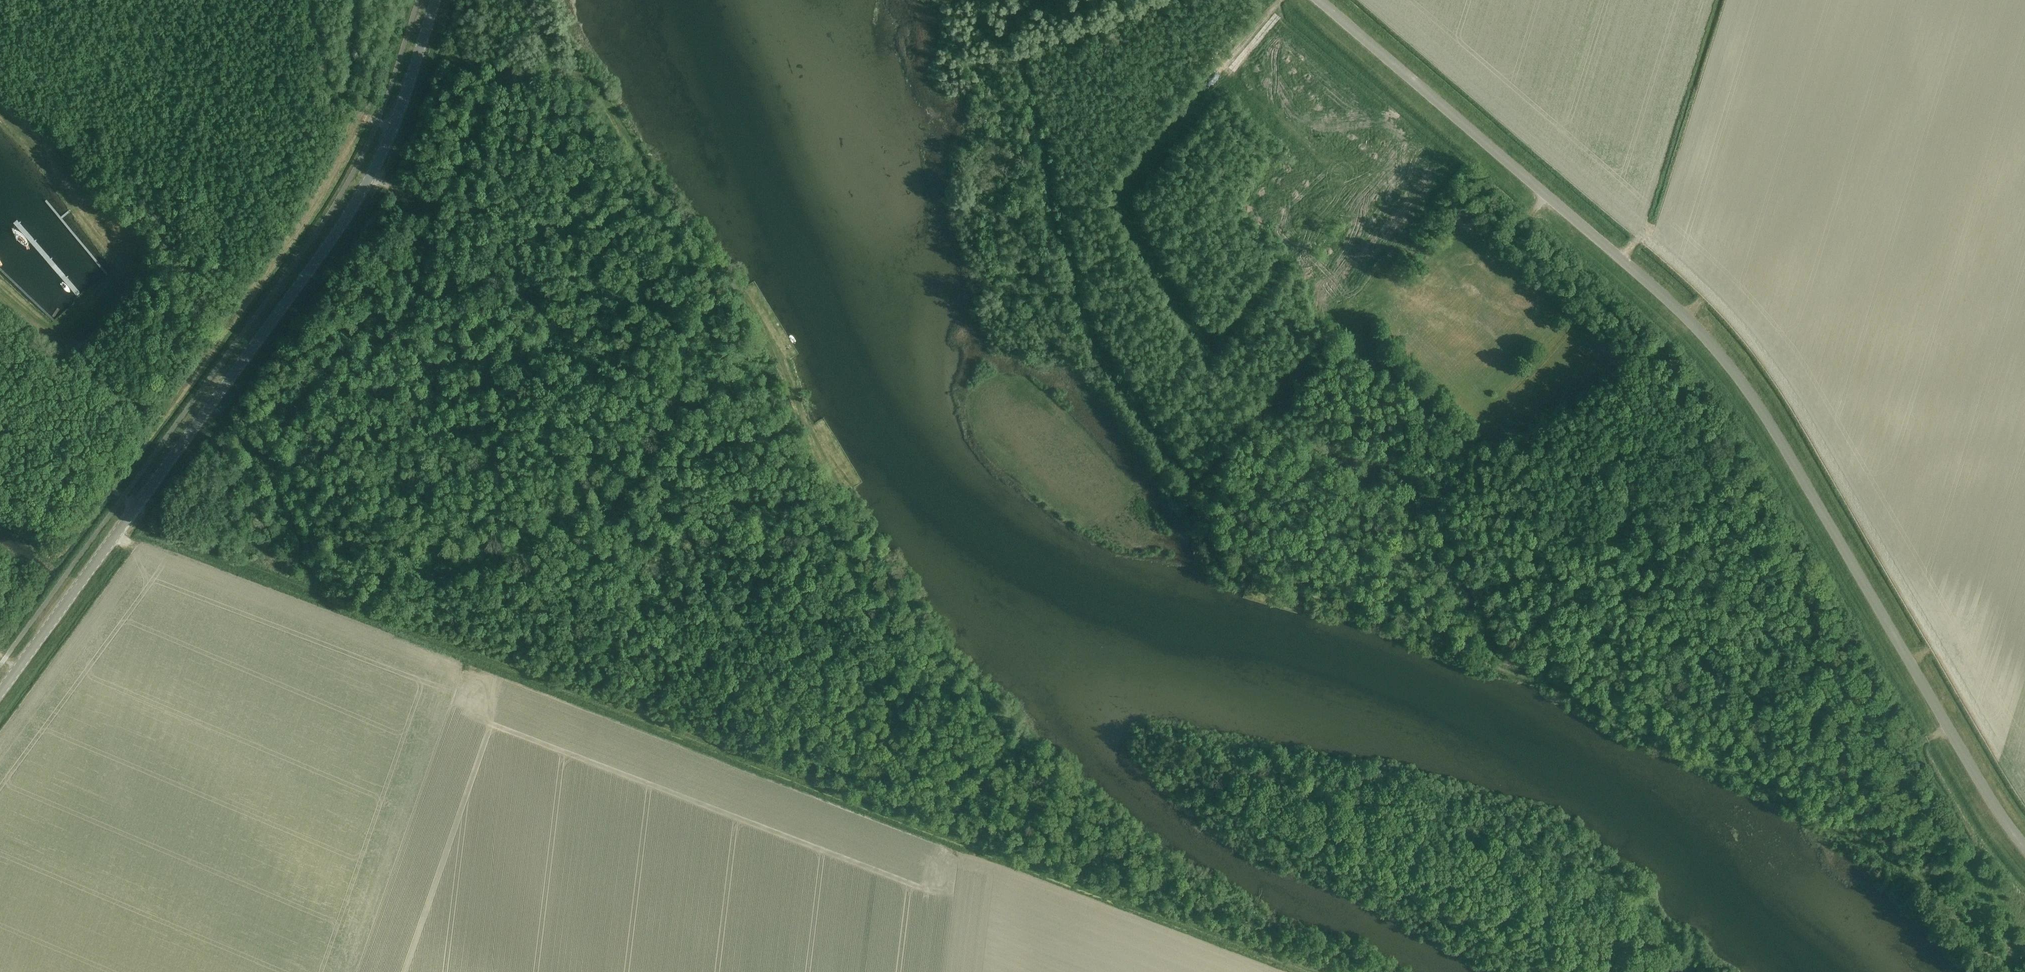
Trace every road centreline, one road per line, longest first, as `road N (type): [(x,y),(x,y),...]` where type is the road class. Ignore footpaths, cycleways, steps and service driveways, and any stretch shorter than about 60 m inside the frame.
road 1 (track): [(427,211),(495,69),(587,77),(779,348),(786,397),(917,618),(918,650),(959,686),(995,704),(1229,939),(1316,971)]
road 2 (tertiary): [(1317,0),(1710,342),(1754,397),(1998,811),(2024,843)]
road 3 (tertiary): [(0,690),(340,223),(375,164),(435,0)]

